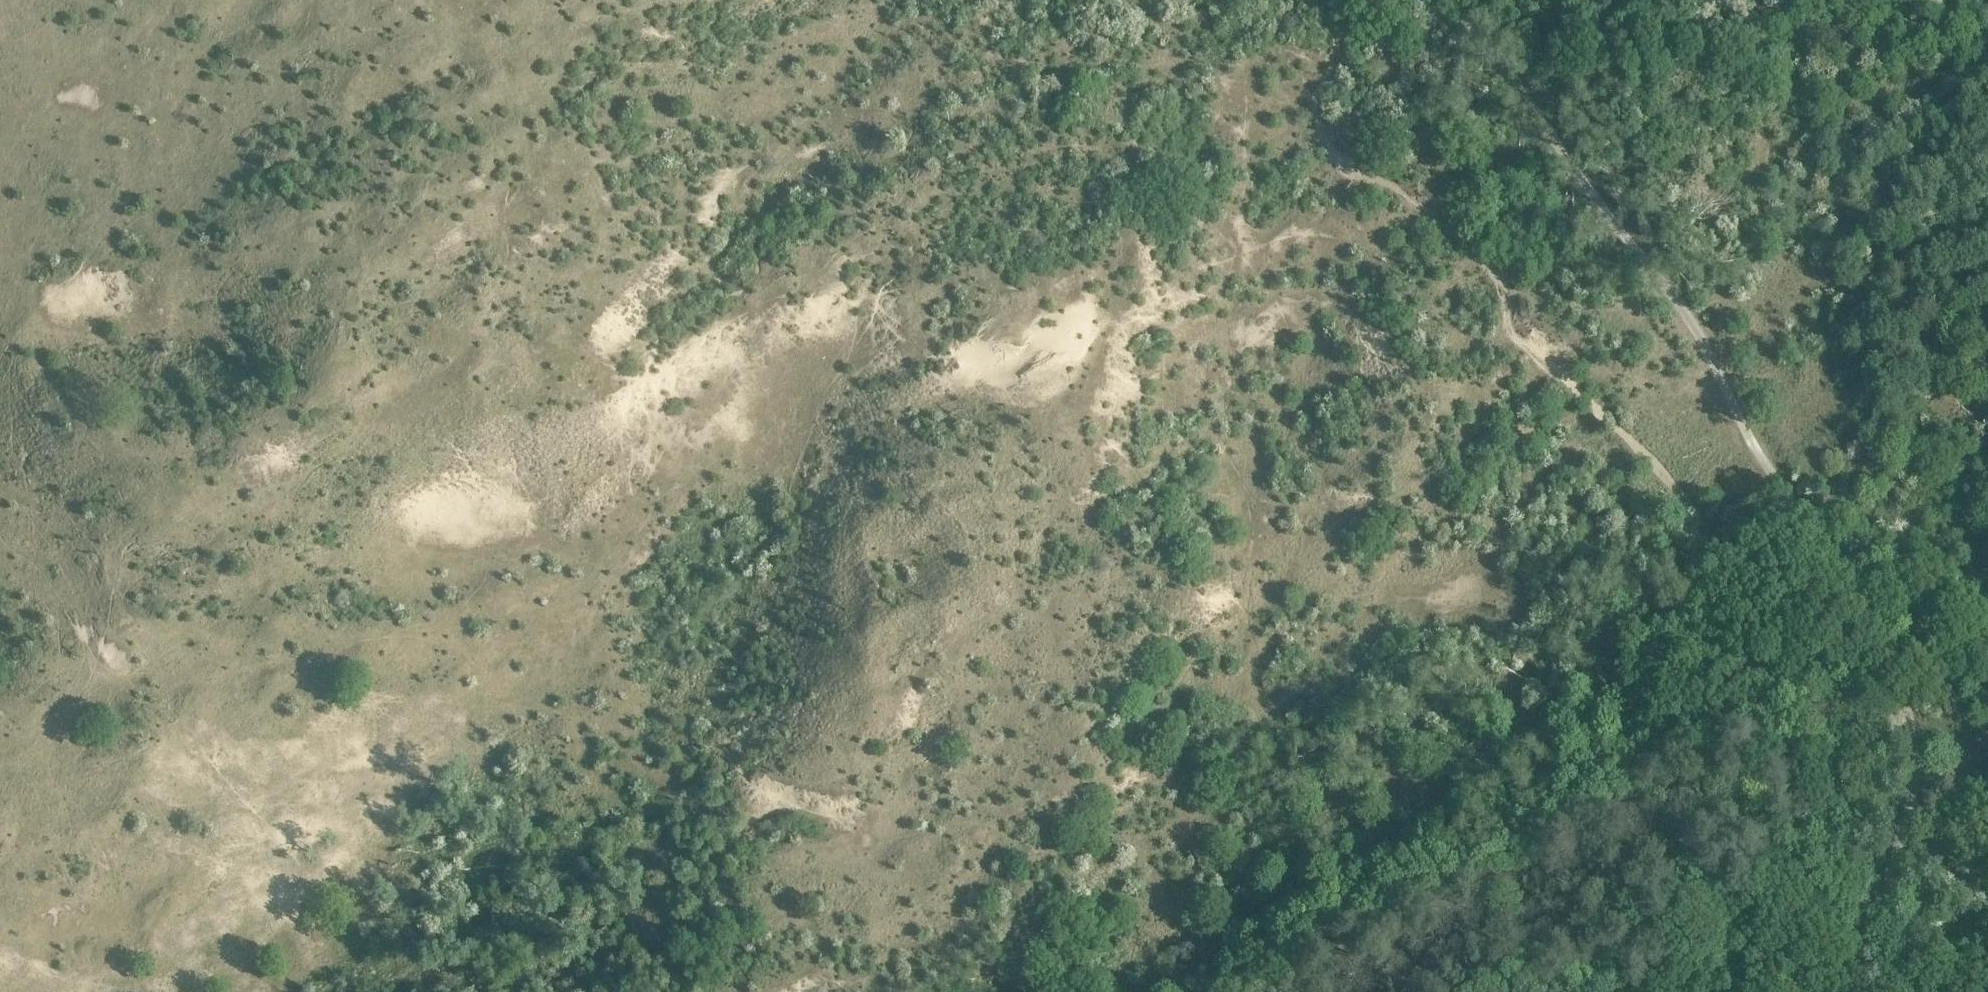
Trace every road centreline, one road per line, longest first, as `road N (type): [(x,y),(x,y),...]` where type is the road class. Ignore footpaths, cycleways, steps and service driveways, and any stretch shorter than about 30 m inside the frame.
road 1 (track): [(1811,991),(1835,974),(1896,849),(1909,767),(1905,657),(1746,432),(1622,223),(1515,79)]

